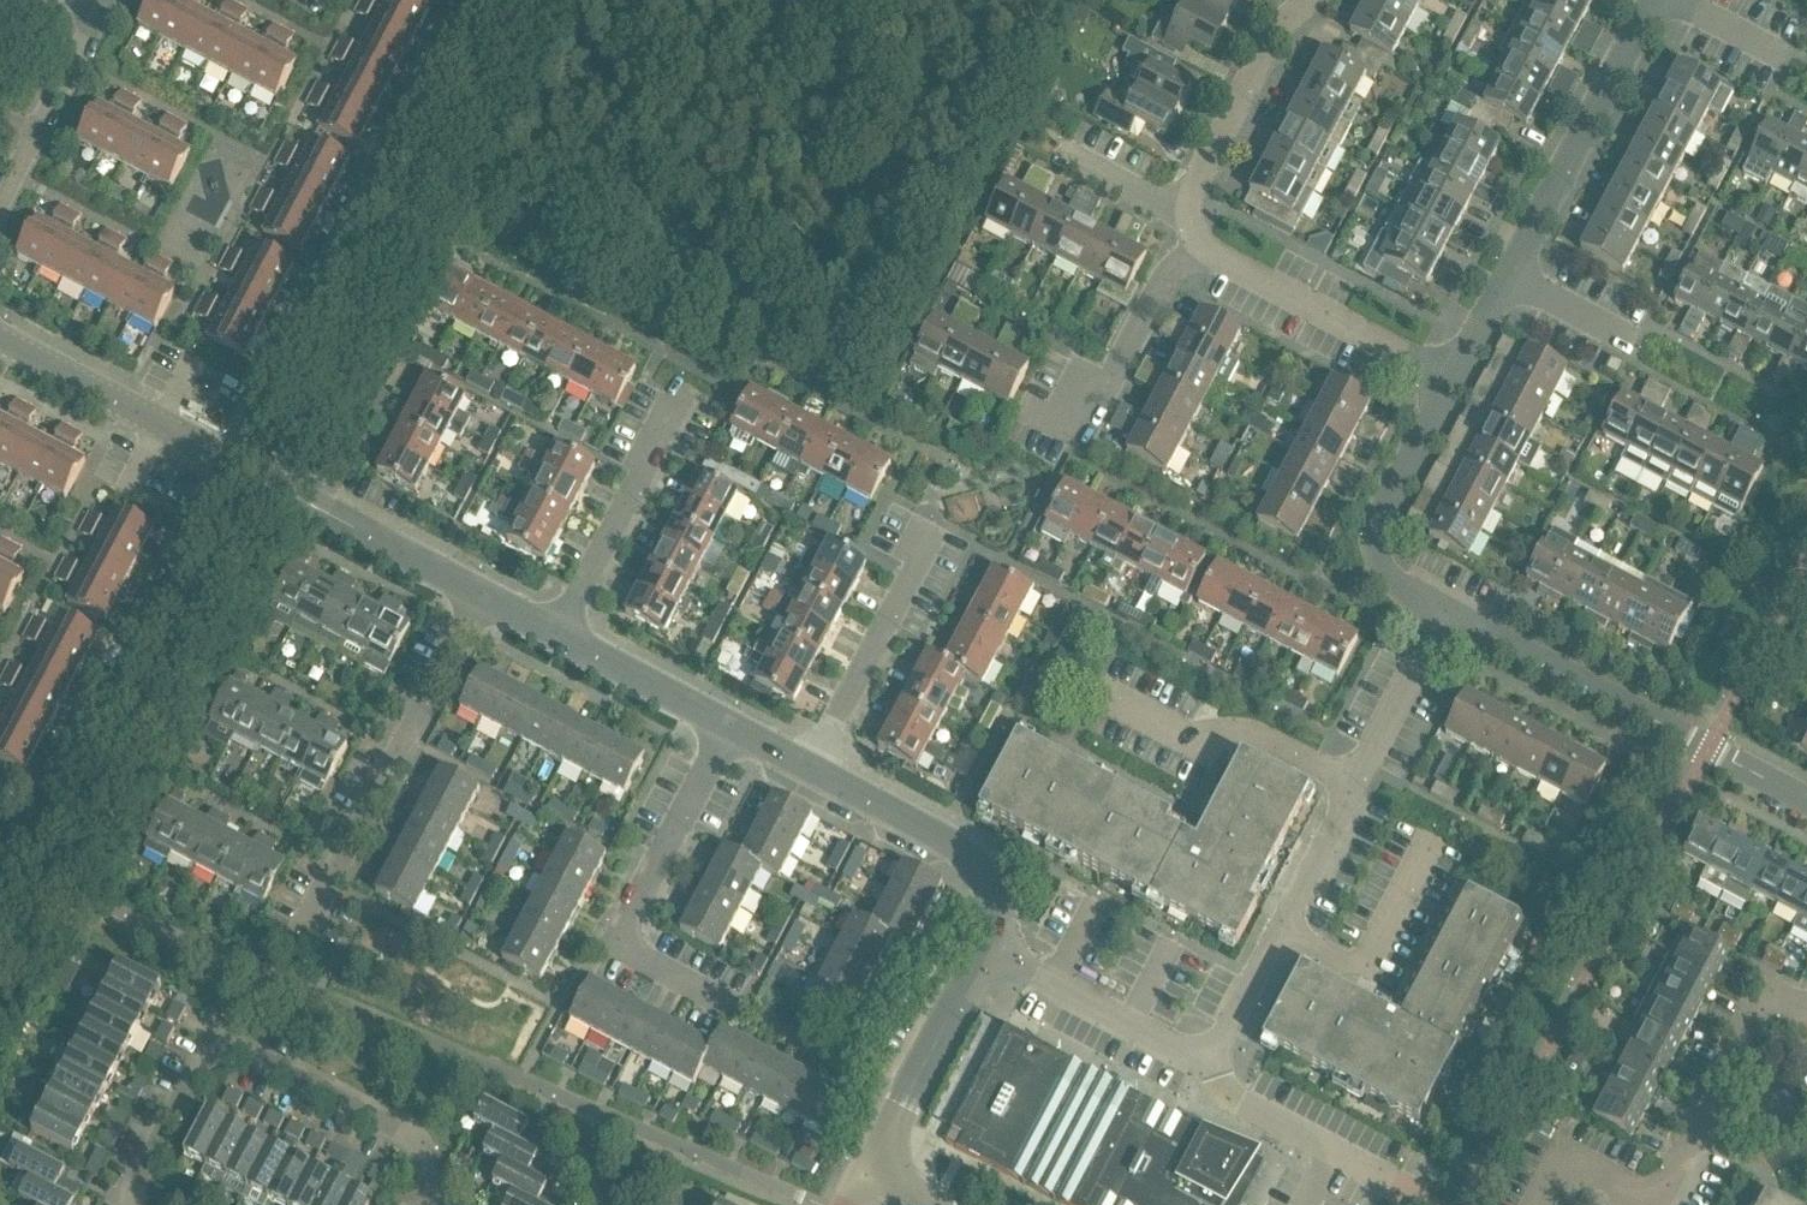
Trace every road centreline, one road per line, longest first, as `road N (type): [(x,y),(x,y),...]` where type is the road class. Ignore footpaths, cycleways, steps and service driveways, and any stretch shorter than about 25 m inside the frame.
road 1 (residential): [(1450,610),(1223,1048),(1206,1059),(1184,1057),(985,952)]
road 2 (tertiary): [(0,340),(476,590)]
road 3 (residential): [(440,1204),(415,1134),(224,1032),(136,1204)]
road 4 (residential): [(1806,797),(1450,610)]
road 5 (residential): [(728,727),(617,951),(732,1012)]
road 6 (residential): [(310,920),(476,590)]
road 7 (residential): [(1511,282),(1659,0)]
road 8 (residential): [(1456,384),(1200,249)]
road 9 (residential): [(1450,610),(1390,580),(1374,560),(1377,536),(1456,384)]
road 10 (tertiary): [(809,771),(965,851),(992,882),(985,952)]
road 11 (residential): [(809,771),(946,520)]
road 12 (residential): [(557,634),(692,386)]
road 13 (residential): [(1661,1202),(1774,993),(1806,993)]
road 14 (tertiary): [(985,952),(866,1179)]
road 15 (residential): [(1060,455),(1174,270),(1200,249)]
road 16 (residential): [(1181,214),(1272,37),(1306,0)]
road 17 (tertiary): [(557,634),(728,727)]
road 18 (residential): [(1642,355),(1511,282)]
road 19 (residential): [(42,134),(107,7)]
road 20 (residential): [(1181,214),(1055,148)]
road 21 (residential): [(1786,63),(1668,0)]
road 22 (residential): [(0,1004),(59,893)]
road 23 (residential): [(1557,1141),(1661,1202)]

